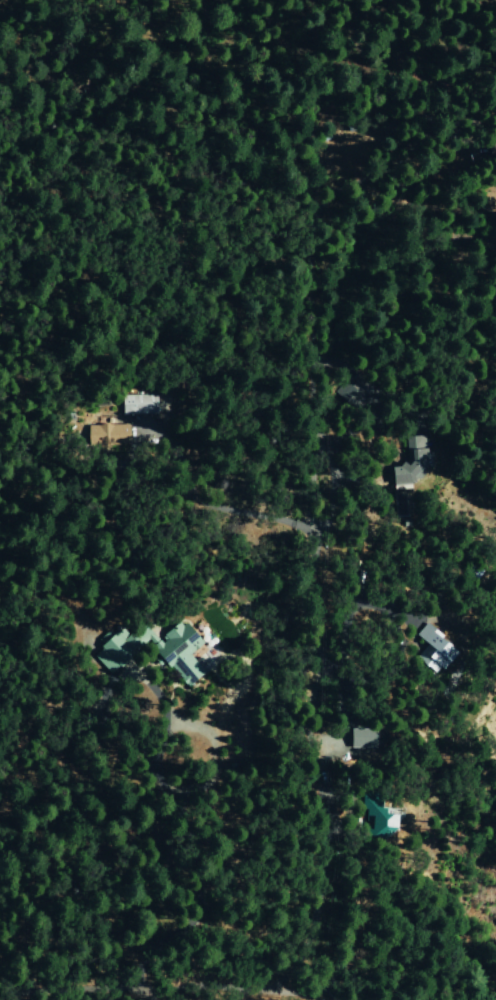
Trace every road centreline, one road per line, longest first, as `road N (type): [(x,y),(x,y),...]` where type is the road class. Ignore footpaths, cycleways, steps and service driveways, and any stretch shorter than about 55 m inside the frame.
road 1 (residential): [(315,281),(328,484),(325,640),(309,720),(314,924),(303,956),(283,979),(252,989),(0,974)]

